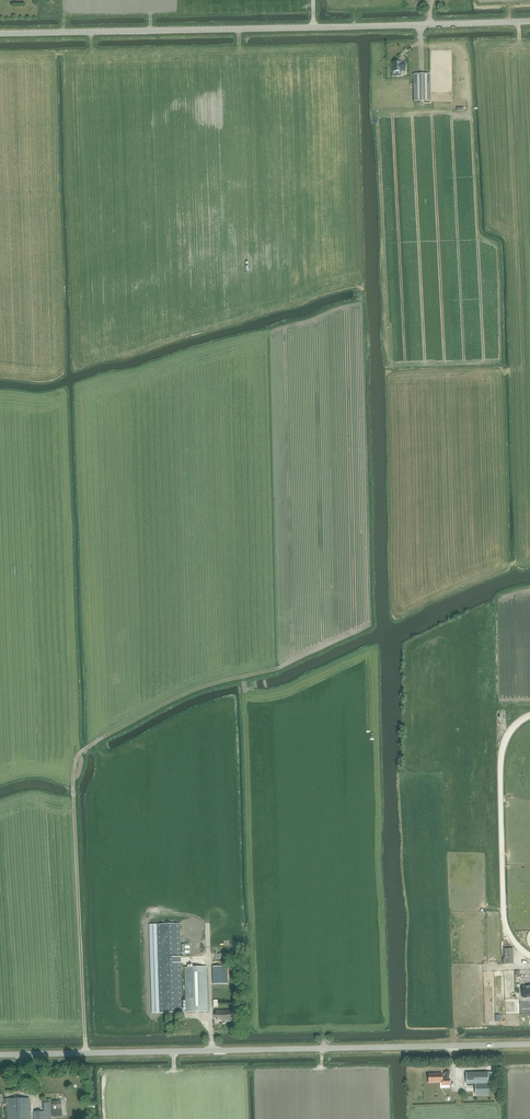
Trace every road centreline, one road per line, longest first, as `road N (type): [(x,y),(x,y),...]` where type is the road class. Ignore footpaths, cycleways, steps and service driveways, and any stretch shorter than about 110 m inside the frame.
road 1 (unclassified): [(0,33),(529,22)]
road 2 (unclassified): [(0,1055),(529,1045)]

